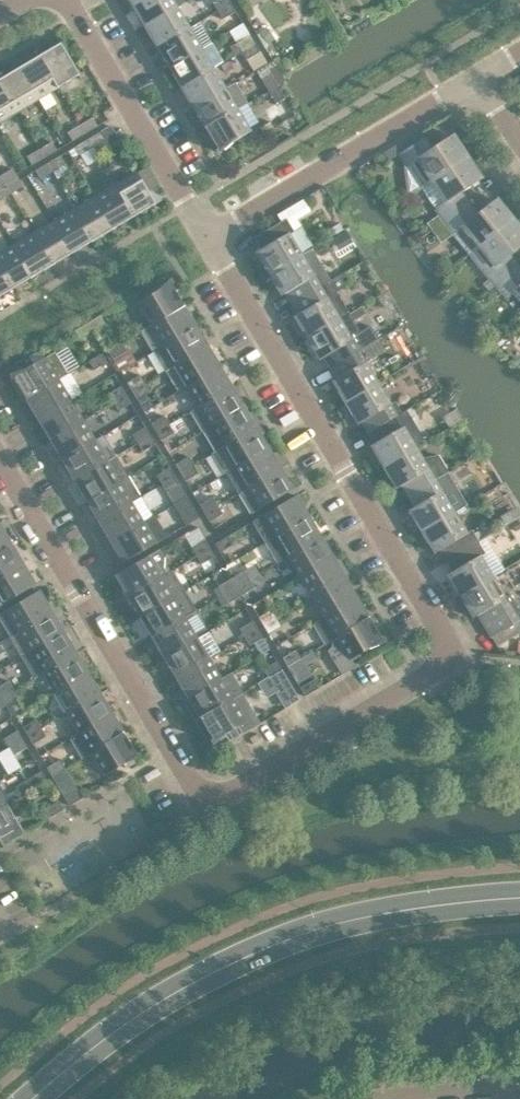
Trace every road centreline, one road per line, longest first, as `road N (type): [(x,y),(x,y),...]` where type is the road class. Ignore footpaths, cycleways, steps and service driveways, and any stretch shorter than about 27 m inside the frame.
road 1 (residential): [(0,459),(188,779),(206,794),(231,789),(429,672),(442,654),(438,628),(206,236)]
road 2 (secondary): [(35,1098),(117,1030),(194,984),(309,933),(402,908),(519,893)]
road 3 (residential): [(206,236),(479,78)]
road 4 (residential): [(206,236),(63,0)]
road 5 (unclassified): [(397,1098),(506,1092),(515,1098)]

